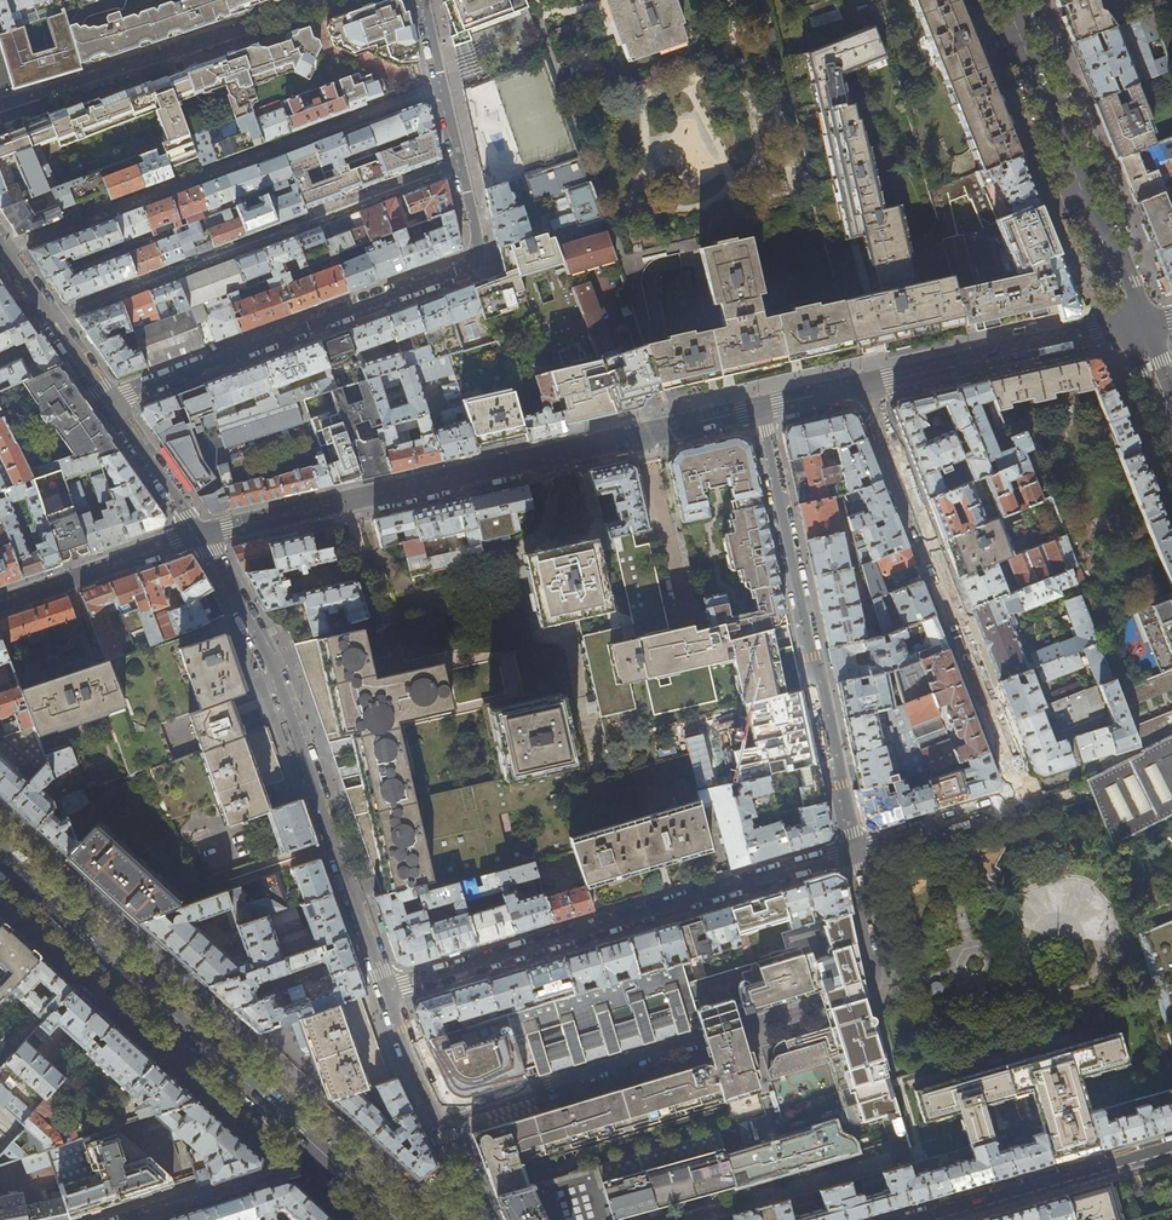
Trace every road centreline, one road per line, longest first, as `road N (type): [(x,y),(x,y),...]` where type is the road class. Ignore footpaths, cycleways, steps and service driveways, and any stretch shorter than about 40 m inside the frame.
road 1 (residential): [(866,385),(1020,789),(1013,802),(851,852)]
road 2 (residential): [(437,1120),(863,994),(875,970),(851,852)]
road 3 (tertiary): [(761,410),(199,534)]
road 4 (residential): [(106,402),(482,261),(459,164)]
road 5 (residential): [(383,991),(268,662),(199,534)]
road 6 (residential): [(383,991),(851,852)]
road 7 (residential): [(4,249),(440,87)]
road 8 (residential): [(851,852),(761,410)]
road 9 (secondary): [(0,859),(328,1157)]
road 10 (residential): [(459,164),(52,318)]
road 11 (residential): [(333,0),(0,109)]
road 12 (secondary): [(1135,325),(1005,0)]
road 13 (tertiary): [(1135,325),(866,385)]
road 14 (residential): [(917,1219),(1171,1148)]
road 15 (tertiary): [(199,534),(0,602)]
road 16 (residential): [(133,1219),(328,1157)]
road 17 (residential): [(199,534),(106,402)]
road 18 (residential): [(437,1120),(383,991)]

